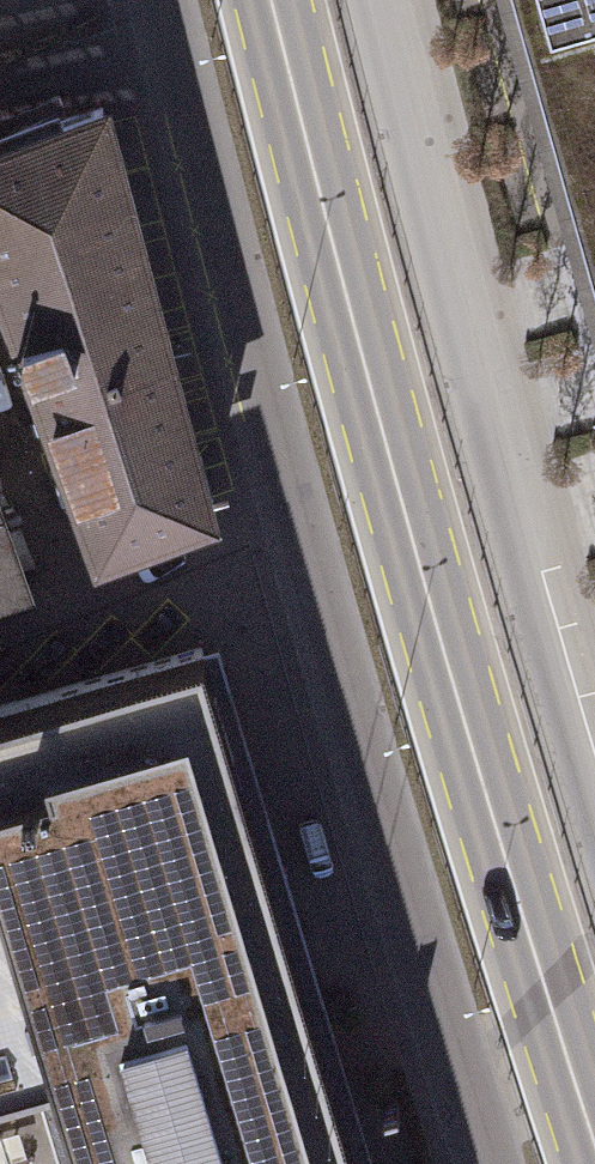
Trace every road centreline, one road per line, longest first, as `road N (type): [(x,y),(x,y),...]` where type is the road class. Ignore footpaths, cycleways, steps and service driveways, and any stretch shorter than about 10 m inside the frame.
road 1 (tertiary): [(165,0),(497,1163)]
road 2 (primary): [(594,1156),(483,792),(276,0)]
road 3 (tertiary): [(594,790),(529,587),(377,0)]

